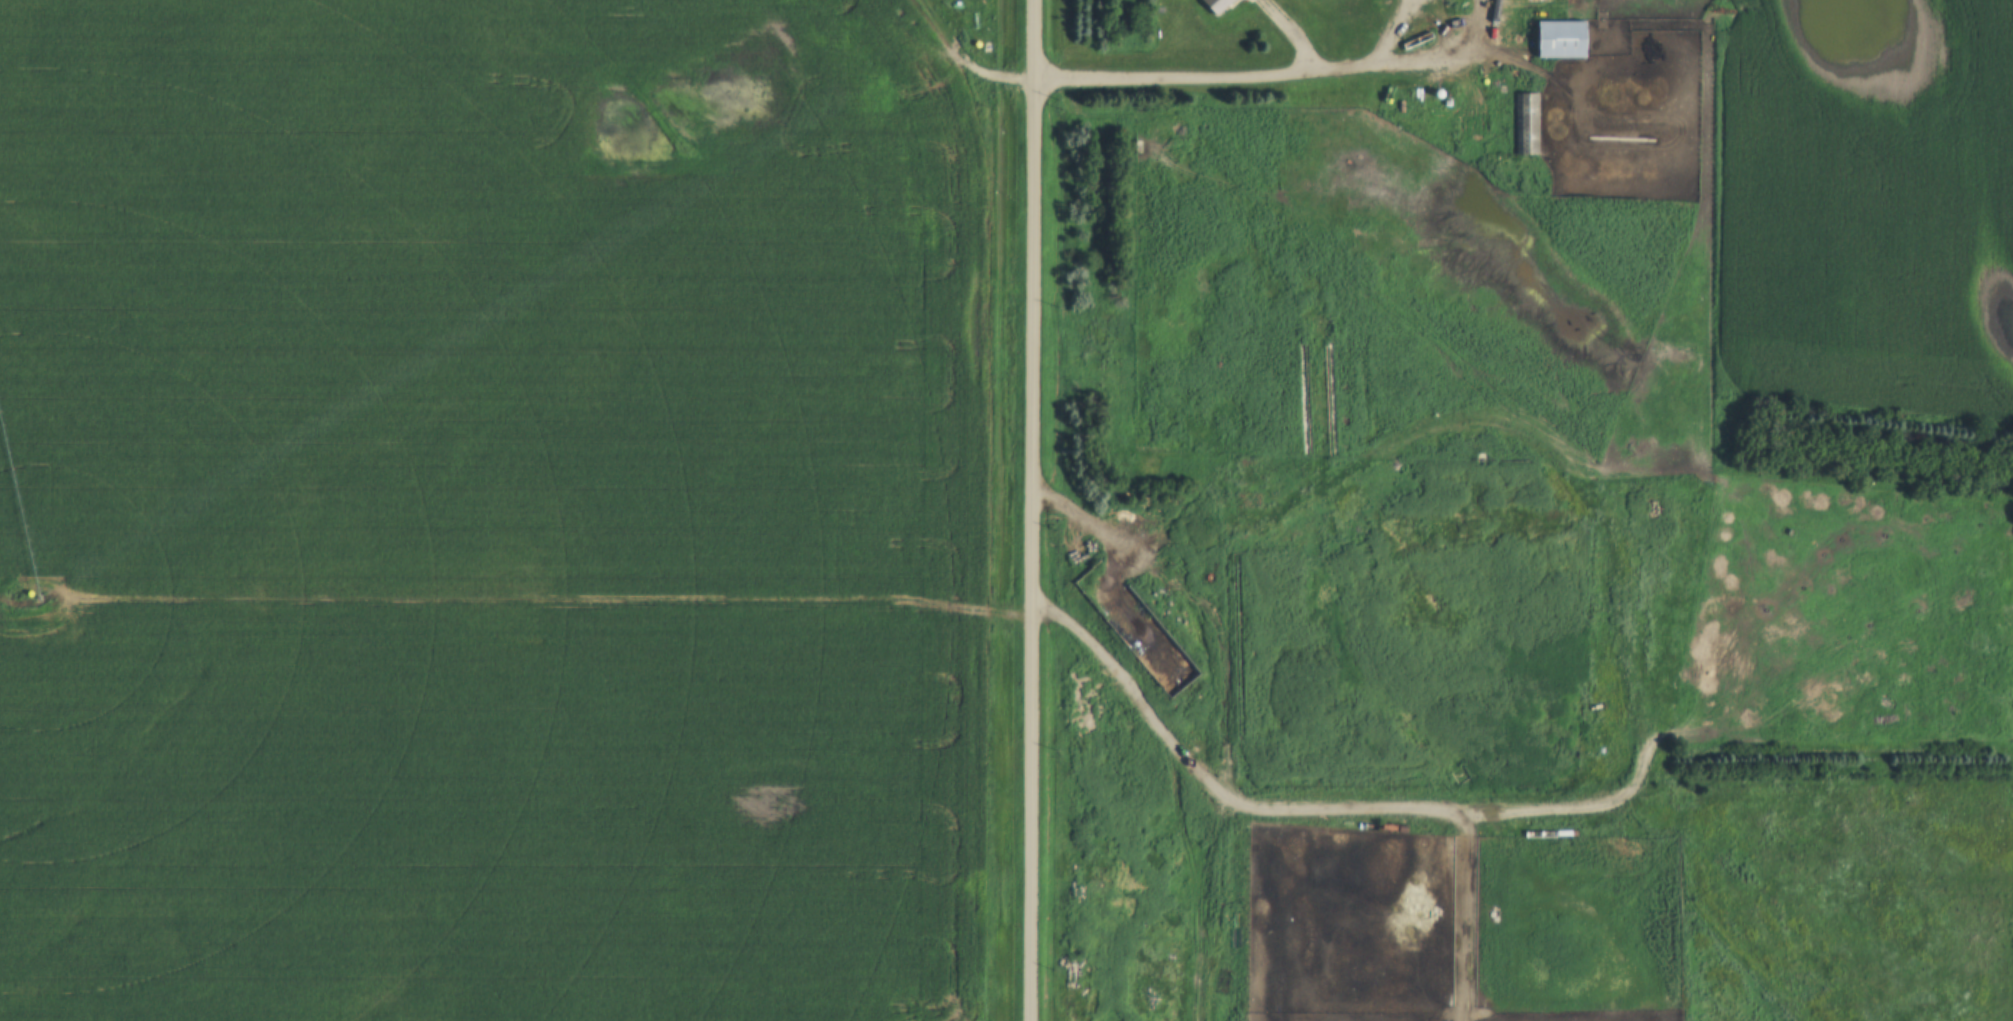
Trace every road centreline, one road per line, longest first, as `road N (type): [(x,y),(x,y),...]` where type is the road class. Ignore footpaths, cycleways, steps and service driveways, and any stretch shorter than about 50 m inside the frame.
road 1 (residential): [(1033,1020),(1037,0)]
road 2 (track): [(1036,497),(1073,511),(1117,561),(1184,616),(1217,676),(1212,749),(1228,793),(1268,829),(1325,854)]
road 3 (track): [(1035,616),(1084,631),(1212,749)]

